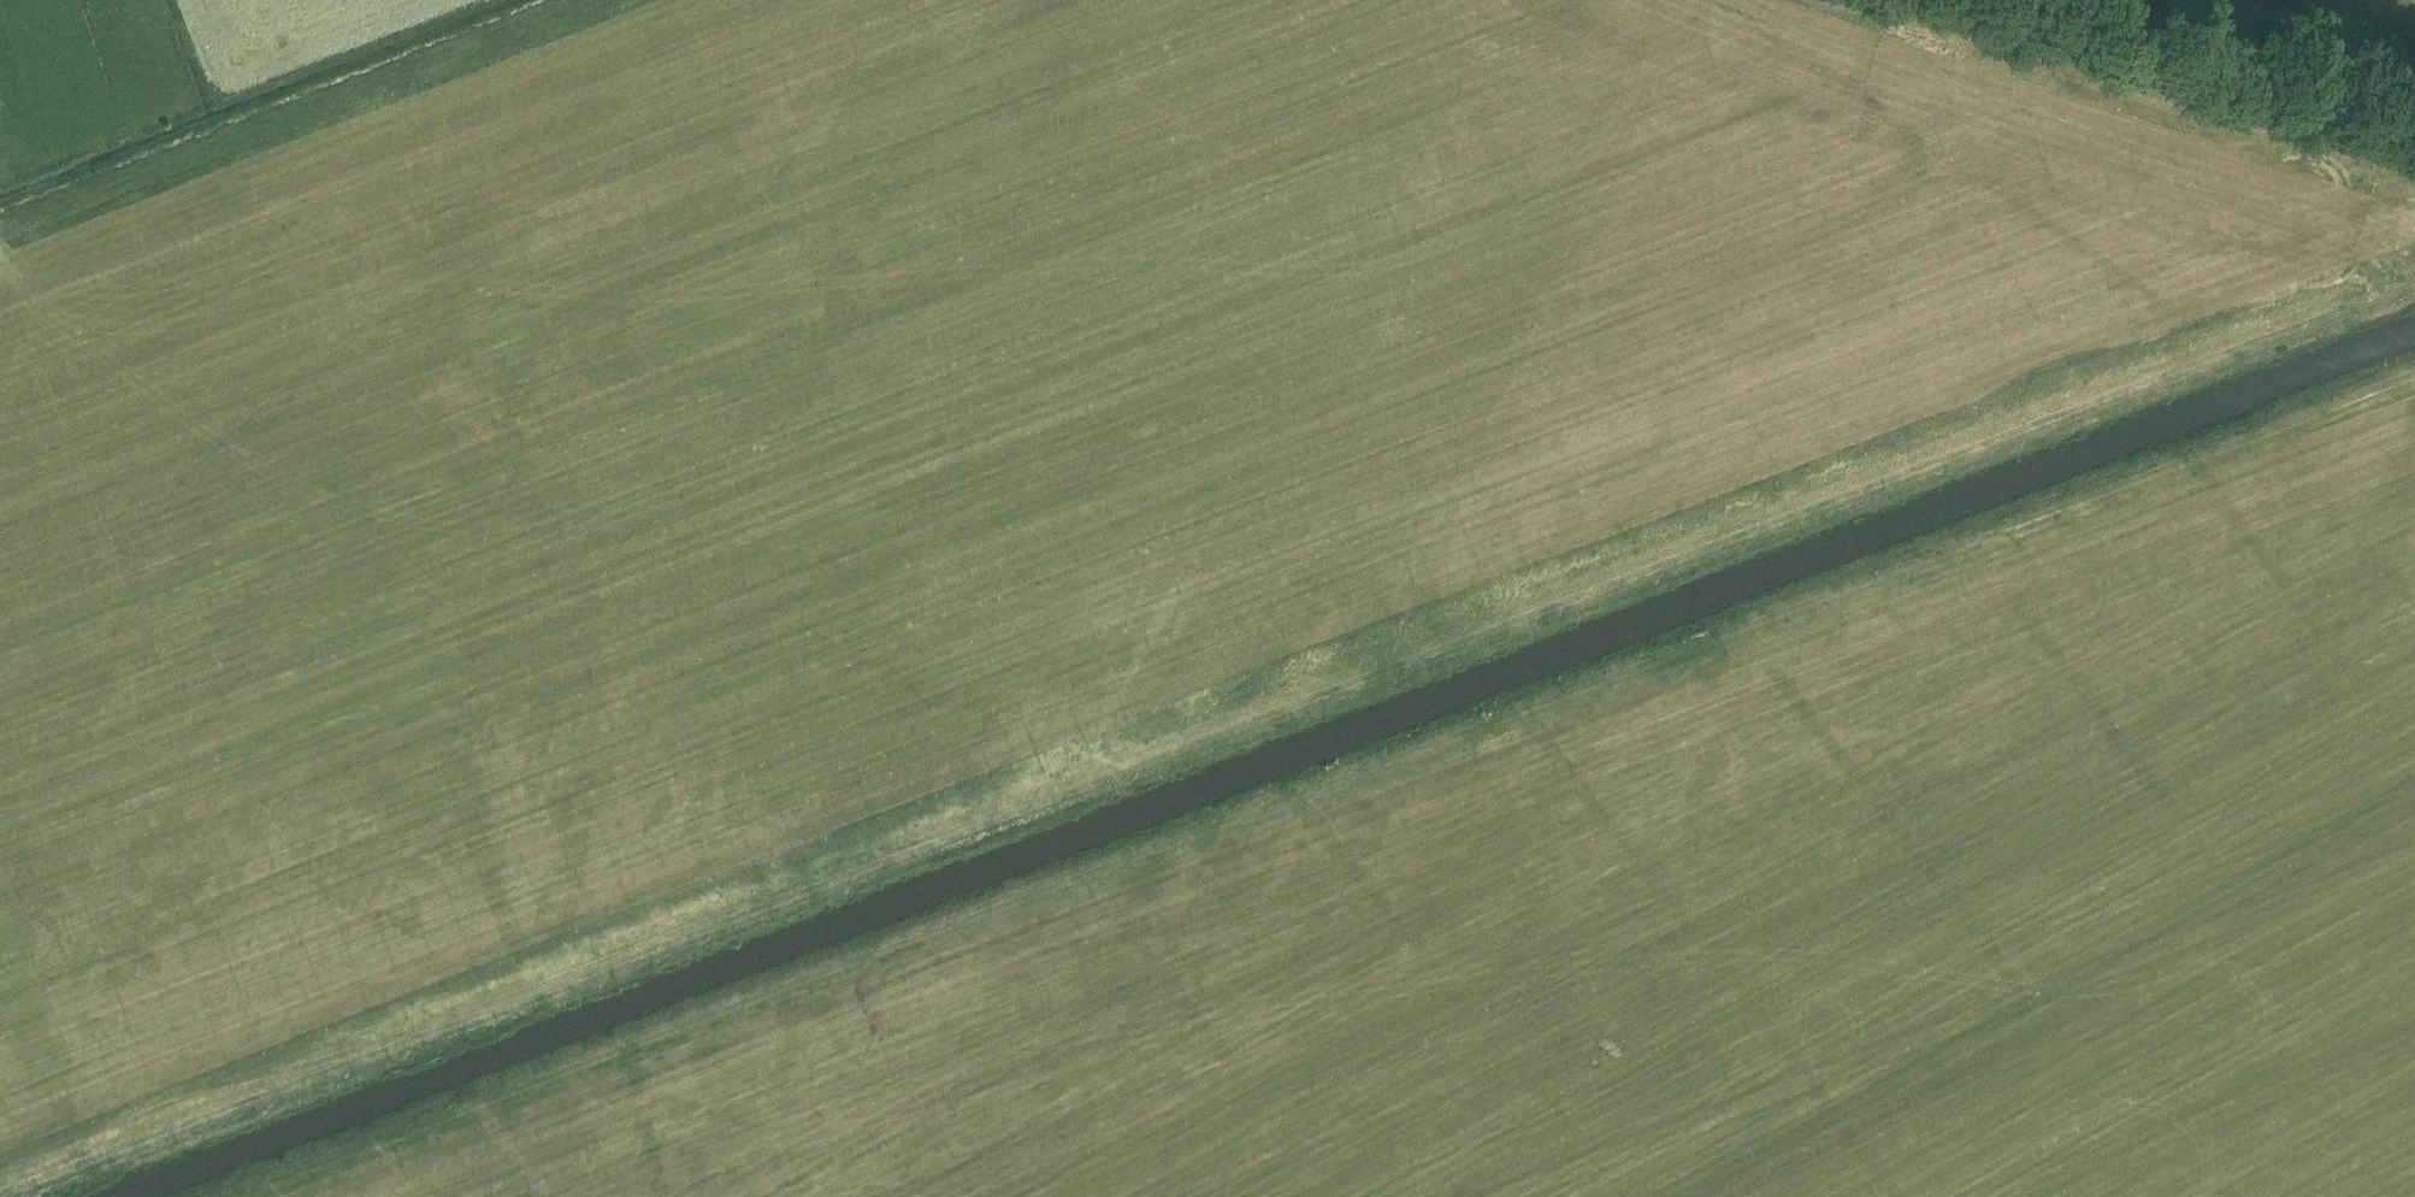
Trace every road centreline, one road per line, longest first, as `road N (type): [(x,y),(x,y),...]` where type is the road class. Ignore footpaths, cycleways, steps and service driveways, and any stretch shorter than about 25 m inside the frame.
road 1 (track): [(2122,0),(2414,96)]

